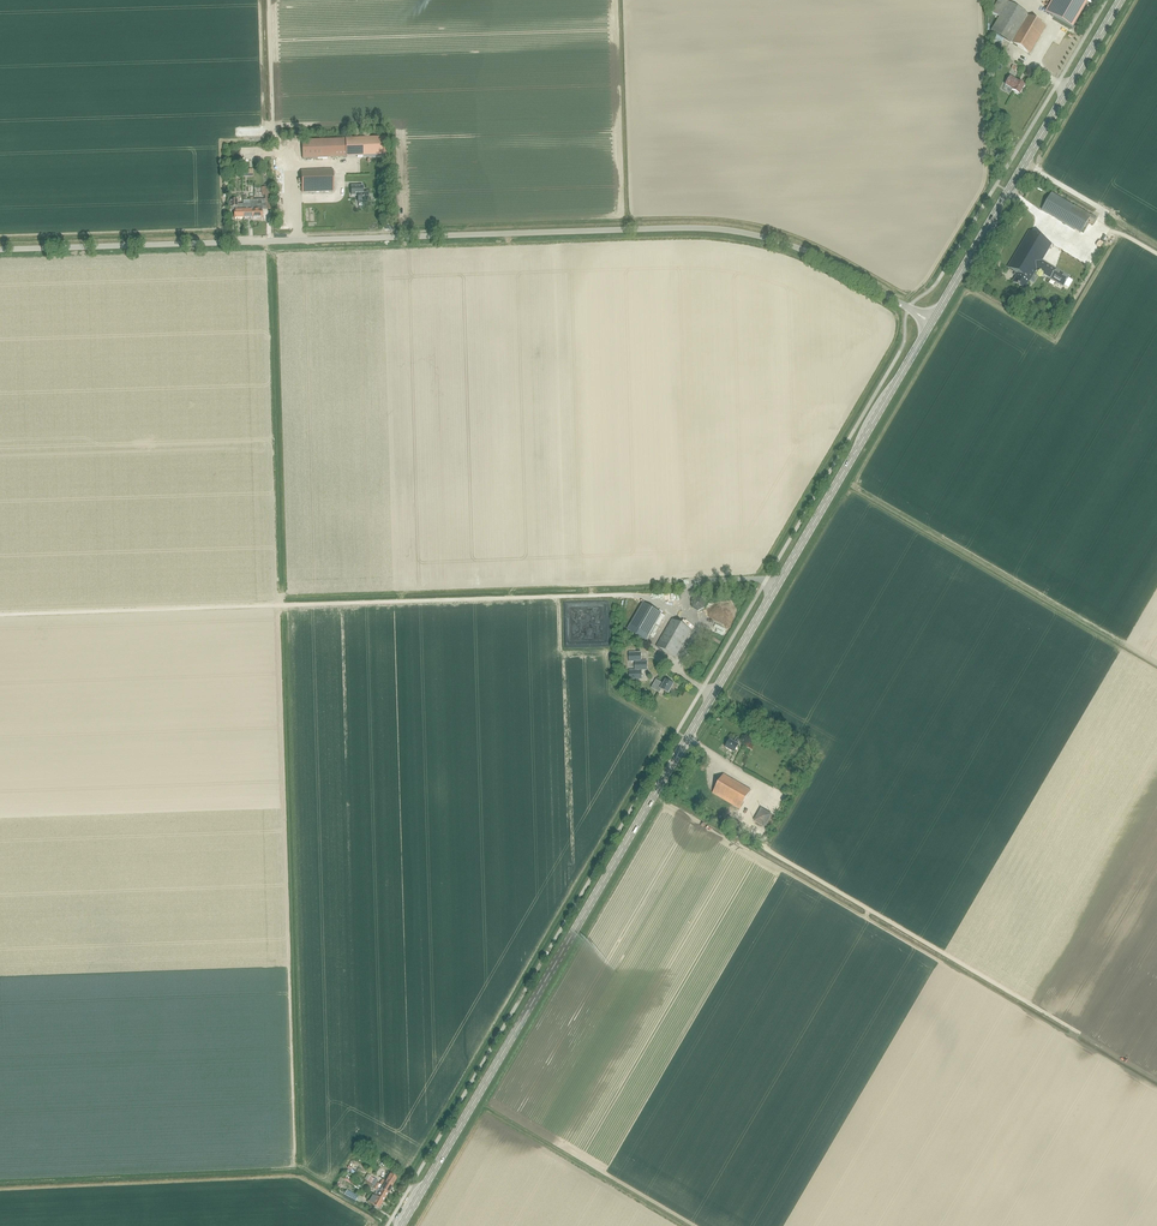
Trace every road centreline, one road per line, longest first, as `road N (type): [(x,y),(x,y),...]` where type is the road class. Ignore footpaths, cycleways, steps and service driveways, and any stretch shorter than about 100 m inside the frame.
road 1 (primary): [(401,1225),(929,326)]
road 2 (unclassified): [(917,313),(820,257),(714,229),(0,249)]
road 3 (primary): [(934,318),(1120,0)]

